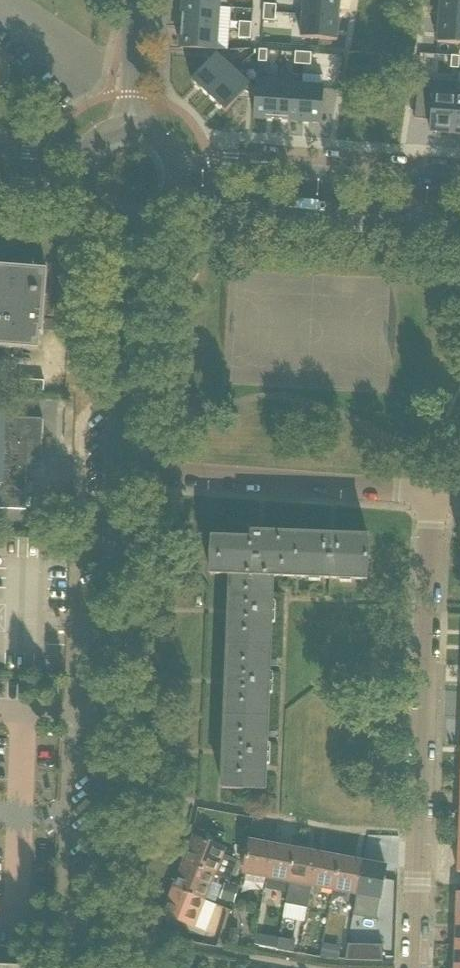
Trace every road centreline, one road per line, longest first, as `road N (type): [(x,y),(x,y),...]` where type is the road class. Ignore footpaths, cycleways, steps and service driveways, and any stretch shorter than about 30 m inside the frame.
road 1 (residential): [(102,967),(119,471)]
road 2 (residential): [(416,967),(434,494)]
road 3 (residential): [(434,494),(119,471)]
road 4 (residential): [(119,471),(128,224)]
road 5 (tertiary): [(173,198),(414,216)]
road 6 (tertiary): [(416,183),(176,166)]
road 7 (residential): [(132,129),(138,0)]

